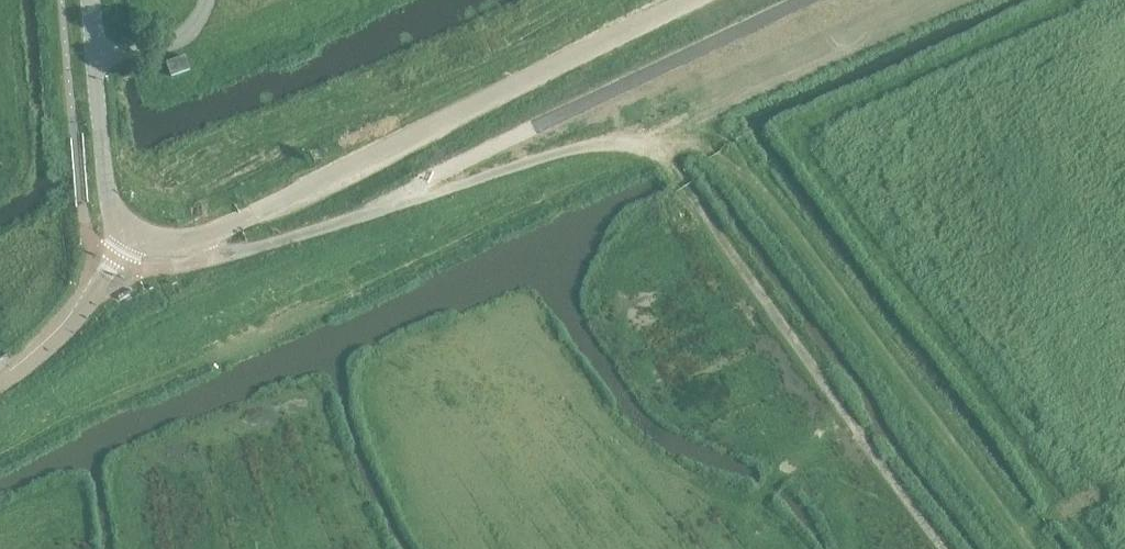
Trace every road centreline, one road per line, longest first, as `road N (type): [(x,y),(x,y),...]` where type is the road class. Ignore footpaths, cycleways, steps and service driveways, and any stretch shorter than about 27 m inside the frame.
road 1 (tertiary): [(131,233),(169,242),(213,233),(689,0)]
road 2 (track): [(640,145),(680,137),(745,174),(1032,548)]
road 3 (track): [(941,548),(685,189)]
road 4 (tertiary): [(131,233),(109,202),(102,166),(89,0)]
road 5 (track): [(770,548),(758,501),(788,466),(814,469),(916,515)]
road 6 (residential): [(0,386),(81,314),(131,233)]

